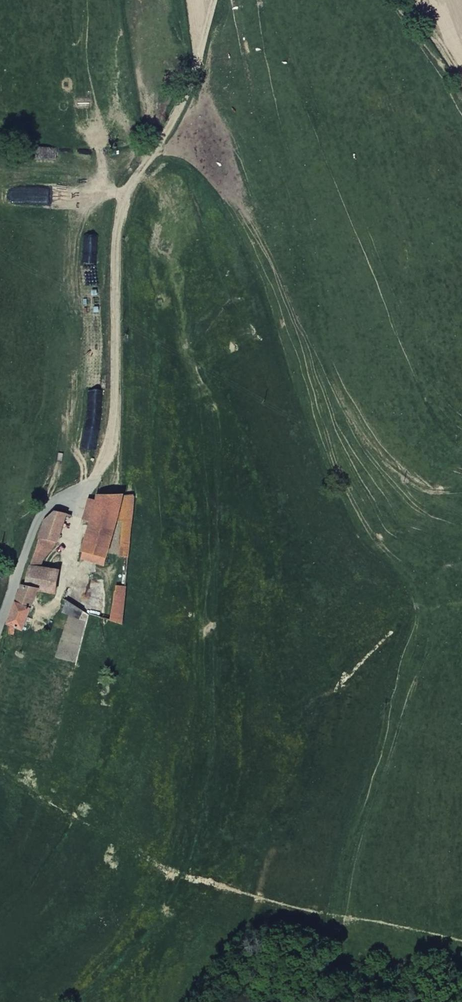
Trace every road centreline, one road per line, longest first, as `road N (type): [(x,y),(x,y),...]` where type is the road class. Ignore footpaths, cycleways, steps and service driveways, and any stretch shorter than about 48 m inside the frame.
road 1 (track): [(0,656),(68,590),(80,492),(109,447),(116,221),(203,0)]

